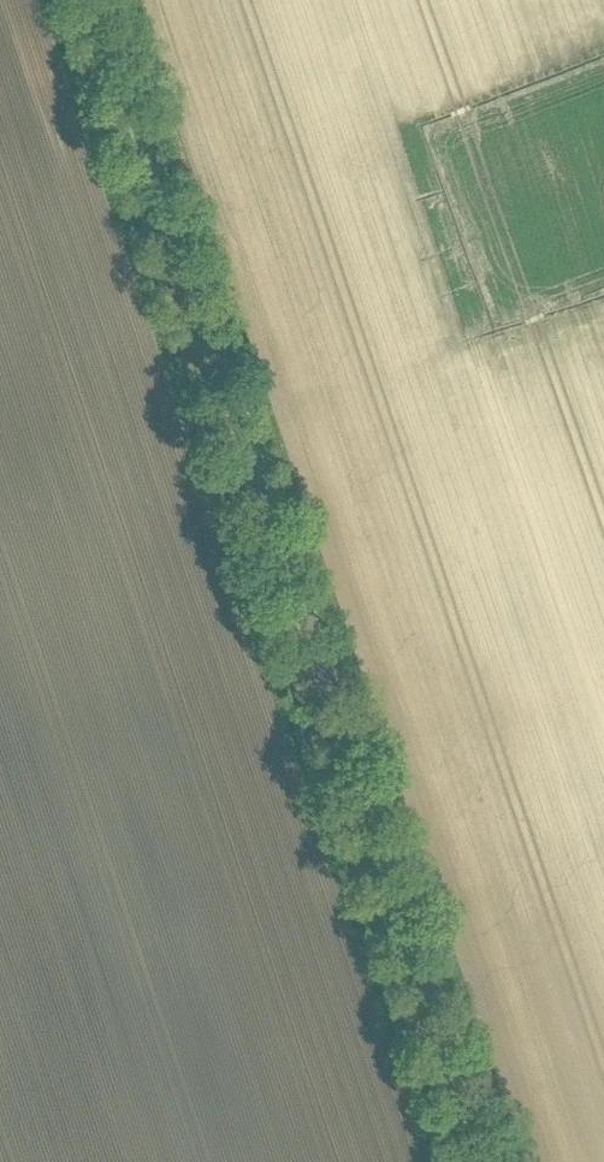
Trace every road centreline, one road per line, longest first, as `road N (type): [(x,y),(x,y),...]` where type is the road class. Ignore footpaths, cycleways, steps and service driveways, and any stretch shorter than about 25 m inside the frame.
road 1 (unclassified): [(105,0),(500,1161)]

